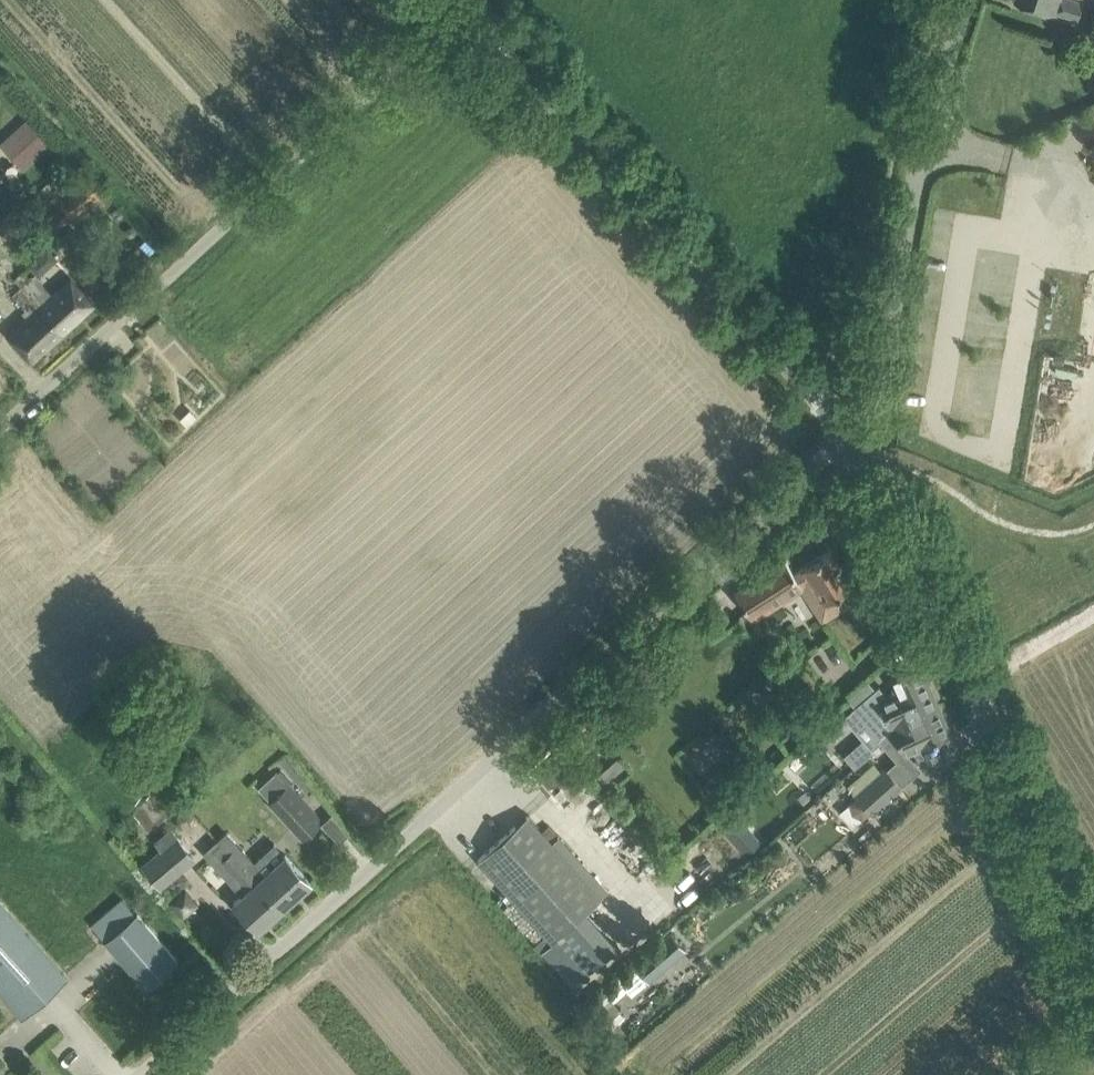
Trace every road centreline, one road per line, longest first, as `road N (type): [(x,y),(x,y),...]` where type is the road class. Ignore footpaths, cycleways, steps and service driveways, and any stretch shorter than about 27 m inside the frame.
road 1 (unclassified): [(141,1074),(855,430)]
road 2 (unclassified): [(0,418),(467,4)]
road 3 (unclassified): [(855,430),(467,4)]
road 4 (unclassified): [(1093,944),(1047,857),(857,433)]
road 5 (unclassified): [(857,433),(882,381),(924,137),(965,0)]

